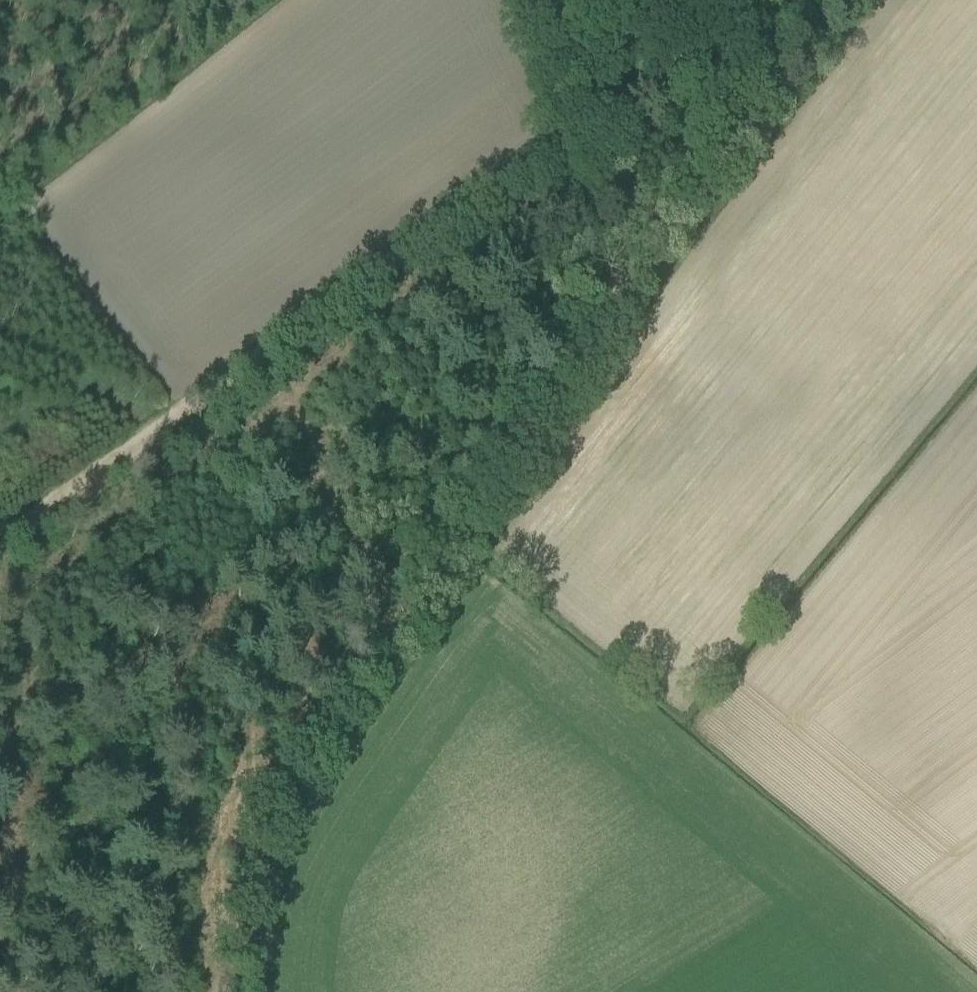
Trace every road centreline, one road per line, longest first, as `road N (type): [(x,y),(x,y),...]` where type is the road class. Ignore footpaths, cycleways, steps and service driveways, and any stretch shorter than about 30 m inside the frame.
road 1 (track): [(0,542),(597,116),(602,103)]
road 2 (residential): [(778,0),(602,103)]

